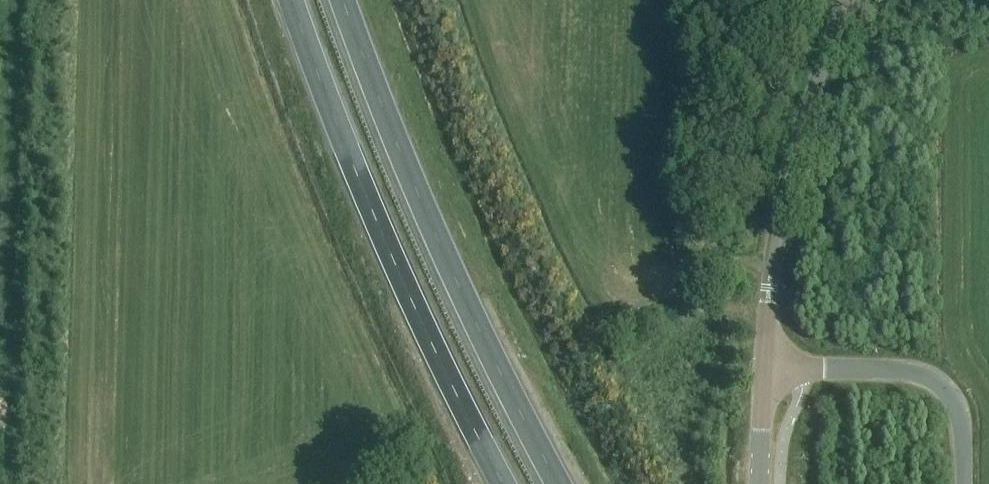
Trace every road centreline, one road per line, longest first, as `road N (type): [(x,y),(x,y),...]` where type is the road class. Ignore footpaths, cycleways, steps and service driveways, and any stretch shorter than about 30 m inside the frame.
road 1 (trunk): [(560,483),(395,143),(343,0)]
road 2 (trunk): [(293,0),(412,301),(505,483)]
road 3 (tertiary): [(761,370),(784,184),(841,0)]
road 4 (unclassified): [(761,370),(902,369),(936,382),(962,415),(962,483)]

